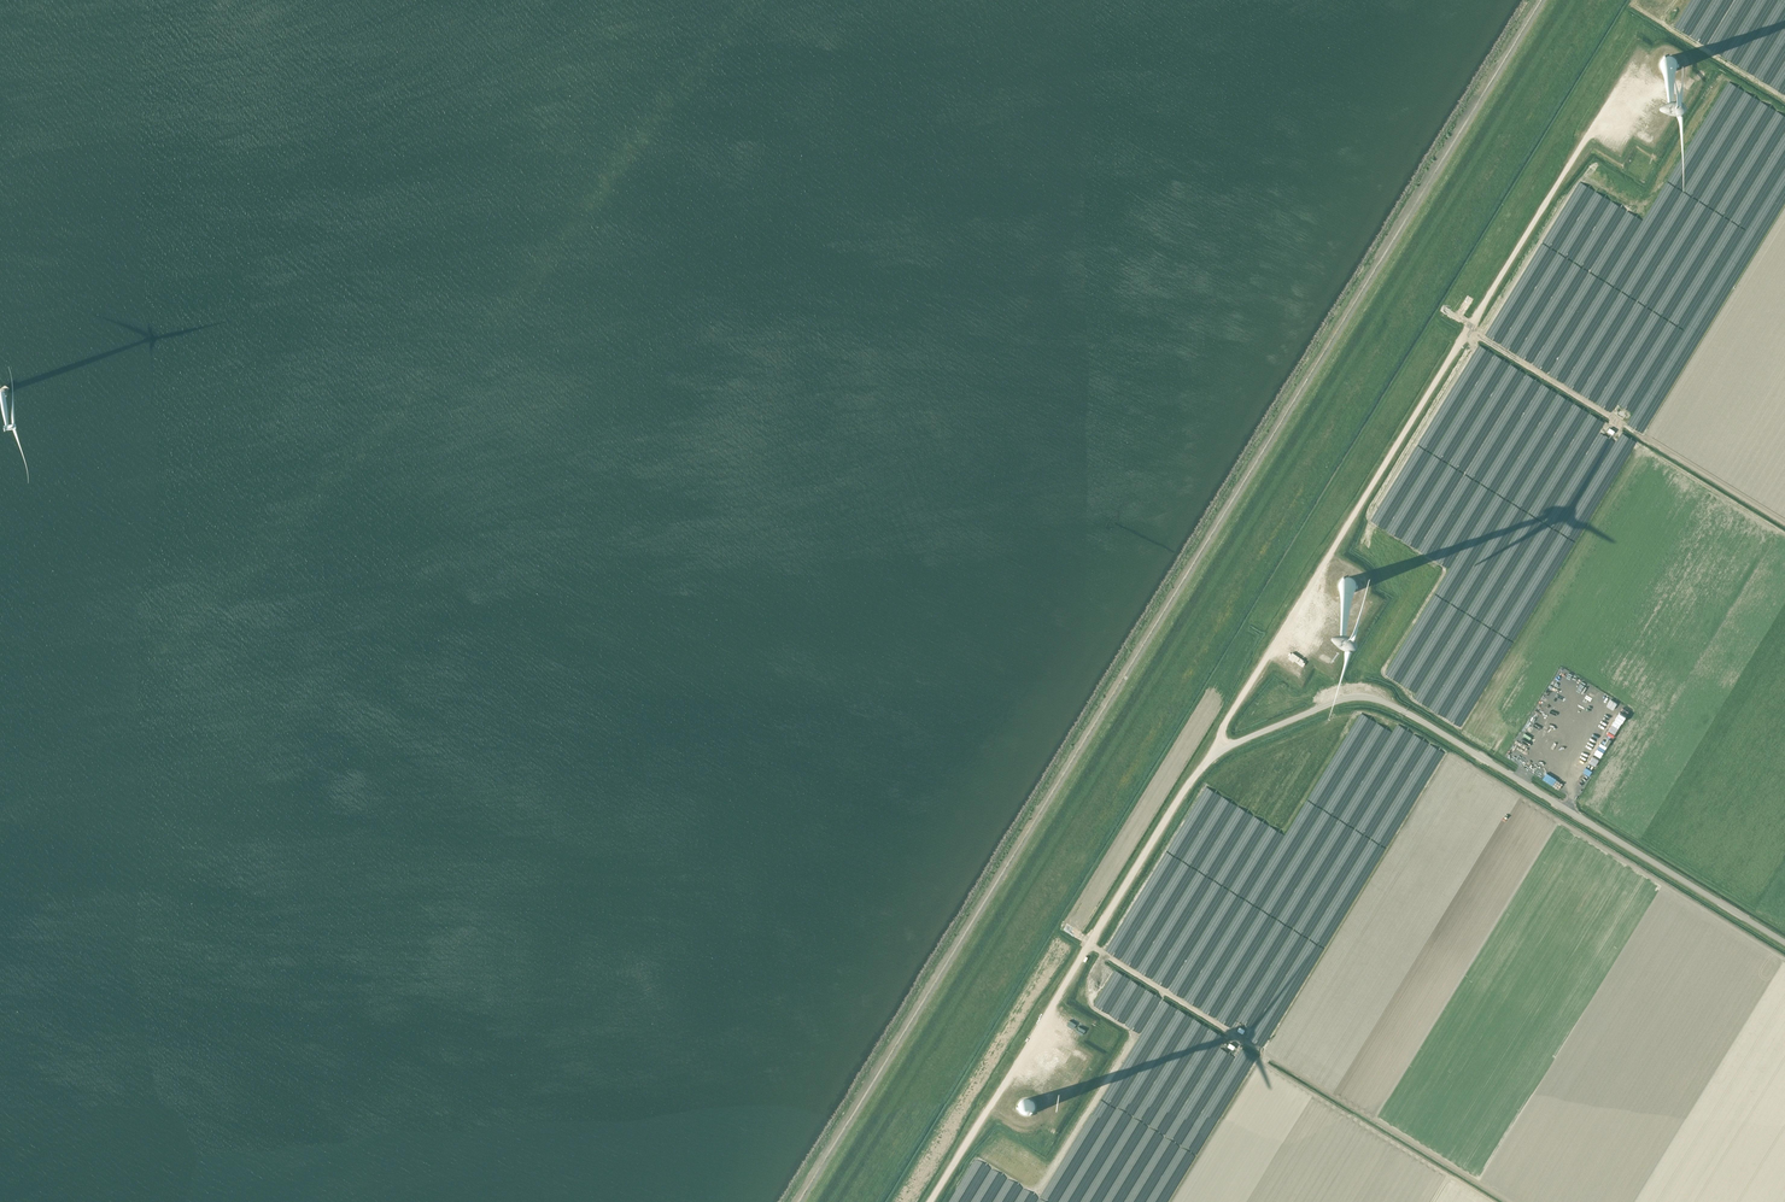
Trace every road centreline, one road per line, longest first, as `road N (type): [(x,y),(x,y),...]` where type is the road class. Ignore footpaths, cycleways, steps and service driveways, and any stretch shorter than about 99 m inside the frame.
road 1 (unclassified): [(802,1201),(1544,0)]
road 2 (unclassified): [(1202,768),(1232,745),(1335,702),(1377,699),(1784,942)]

